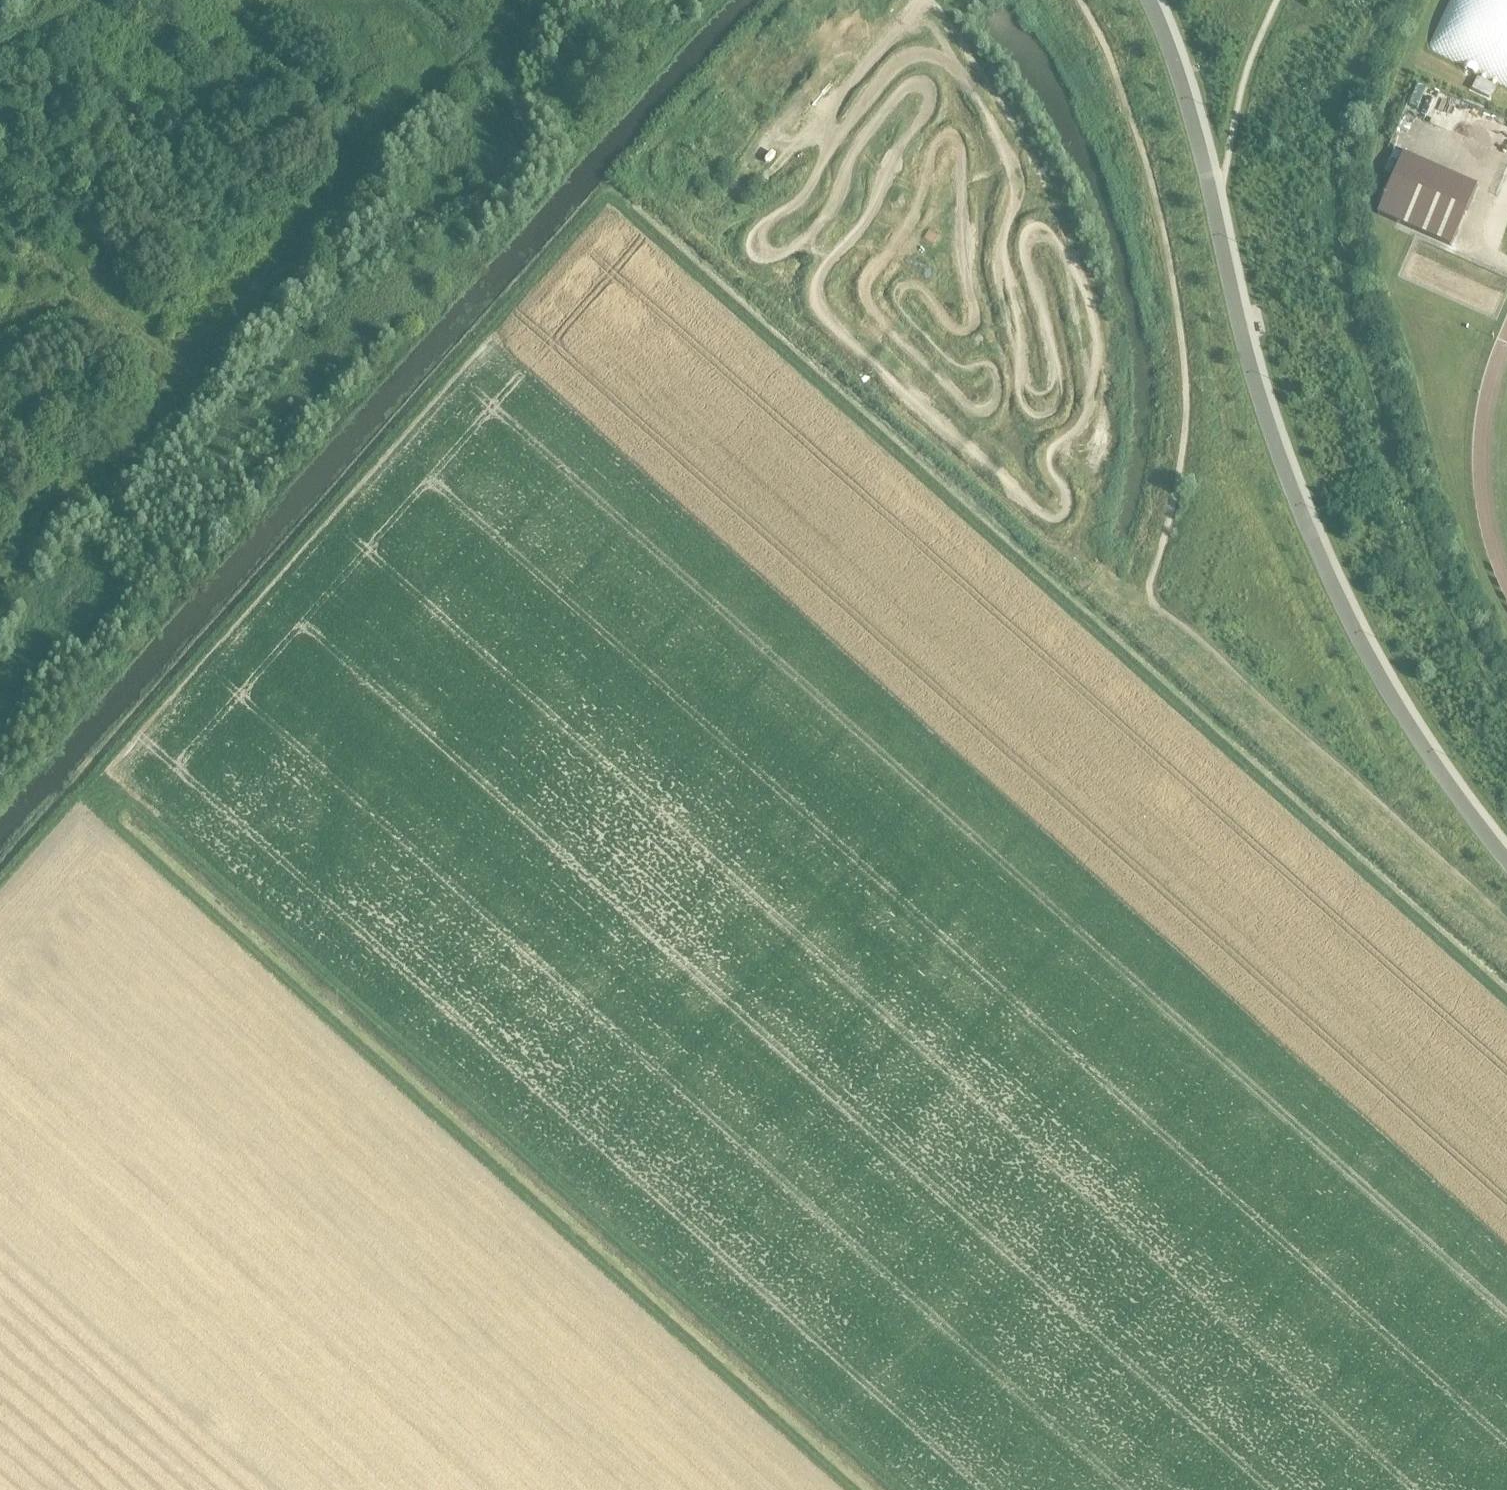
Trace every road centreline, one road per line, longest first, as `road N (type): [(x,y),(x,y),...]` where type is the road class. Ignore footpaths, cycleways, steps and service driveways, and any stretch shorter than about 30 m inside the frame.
road 1 (track): [(1012,159),(1018,130),(931,0)]
road 2 (track): [(1070,264),(1072,245),(1031,149)]

